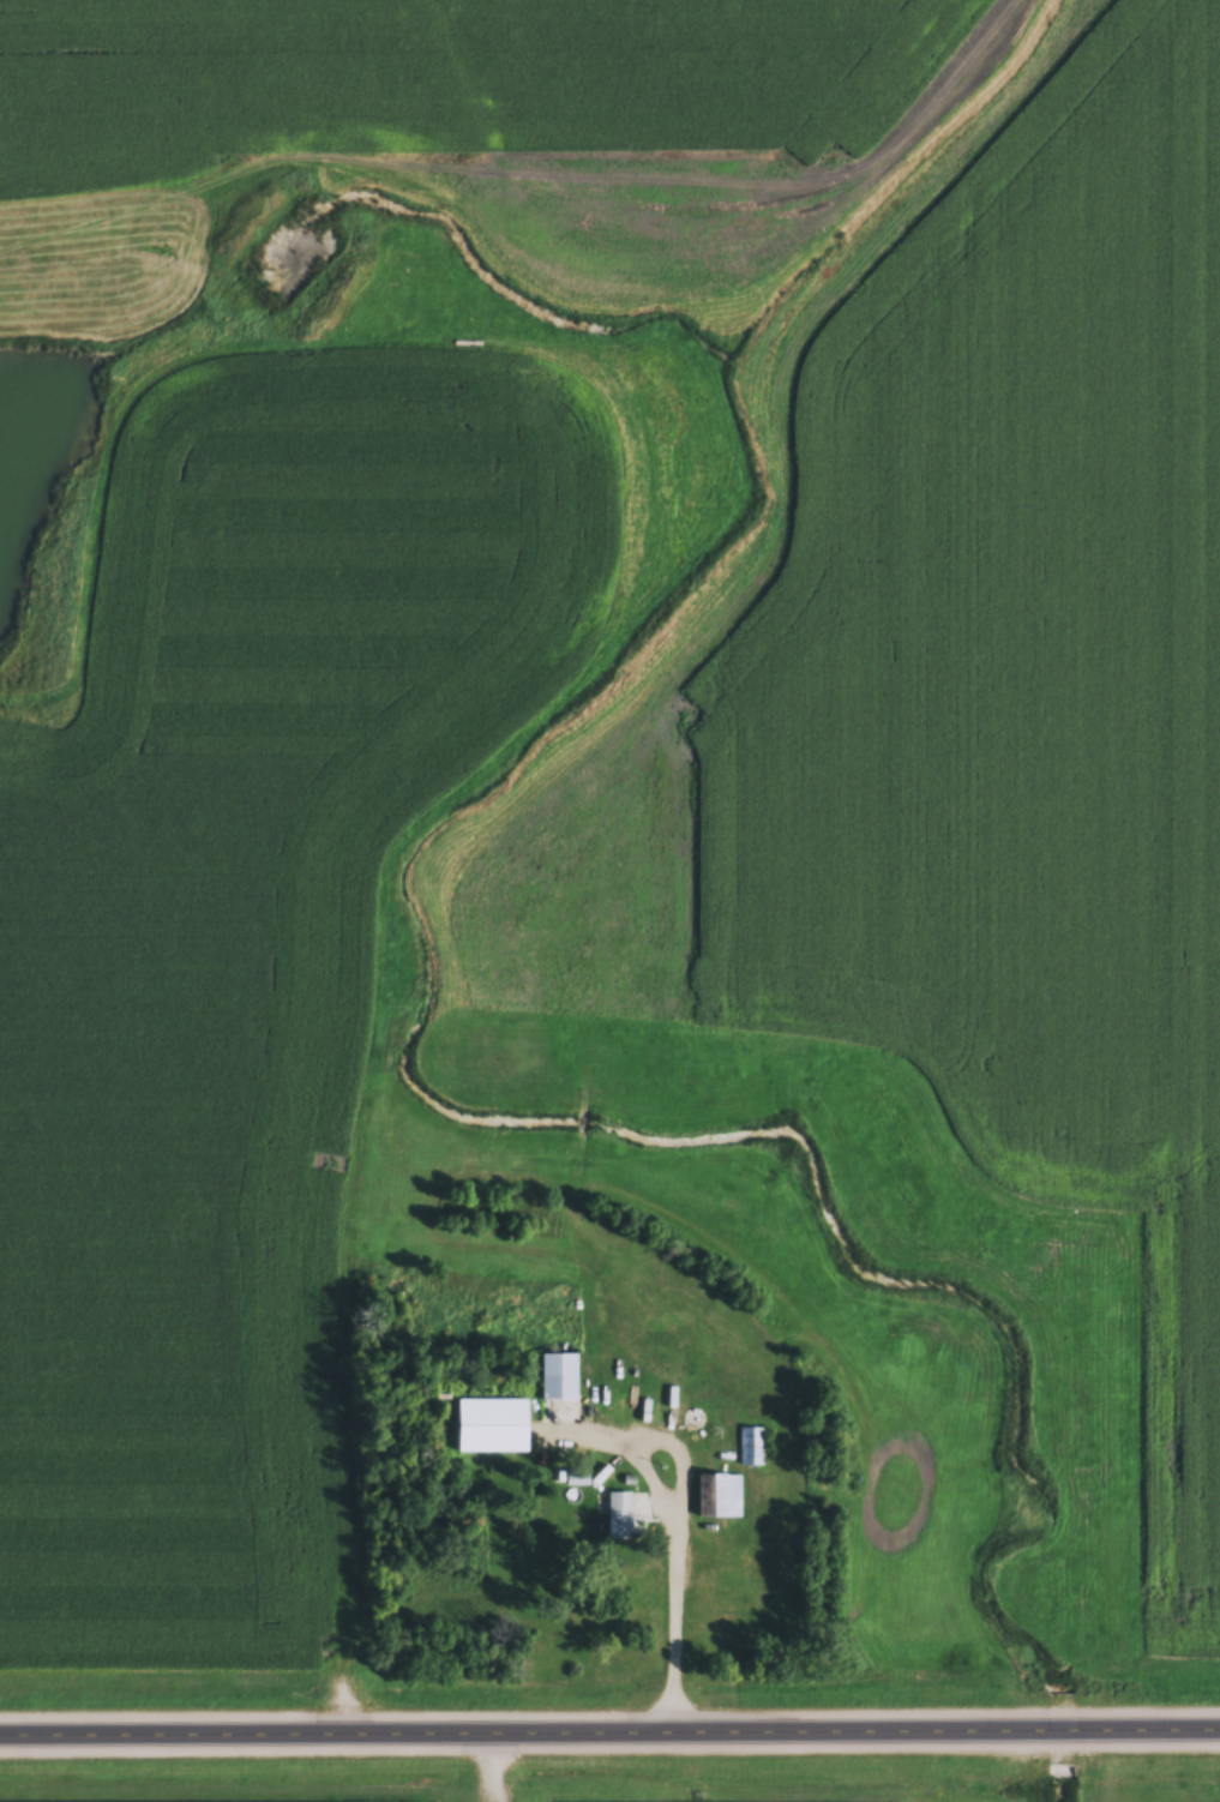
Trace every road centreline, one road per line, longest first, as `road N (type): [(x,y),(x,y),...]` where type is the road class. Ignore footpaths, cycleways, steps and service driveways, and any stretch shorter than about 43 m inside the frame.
road 1 (secondary): [(1219,1727),(0,1725)]

